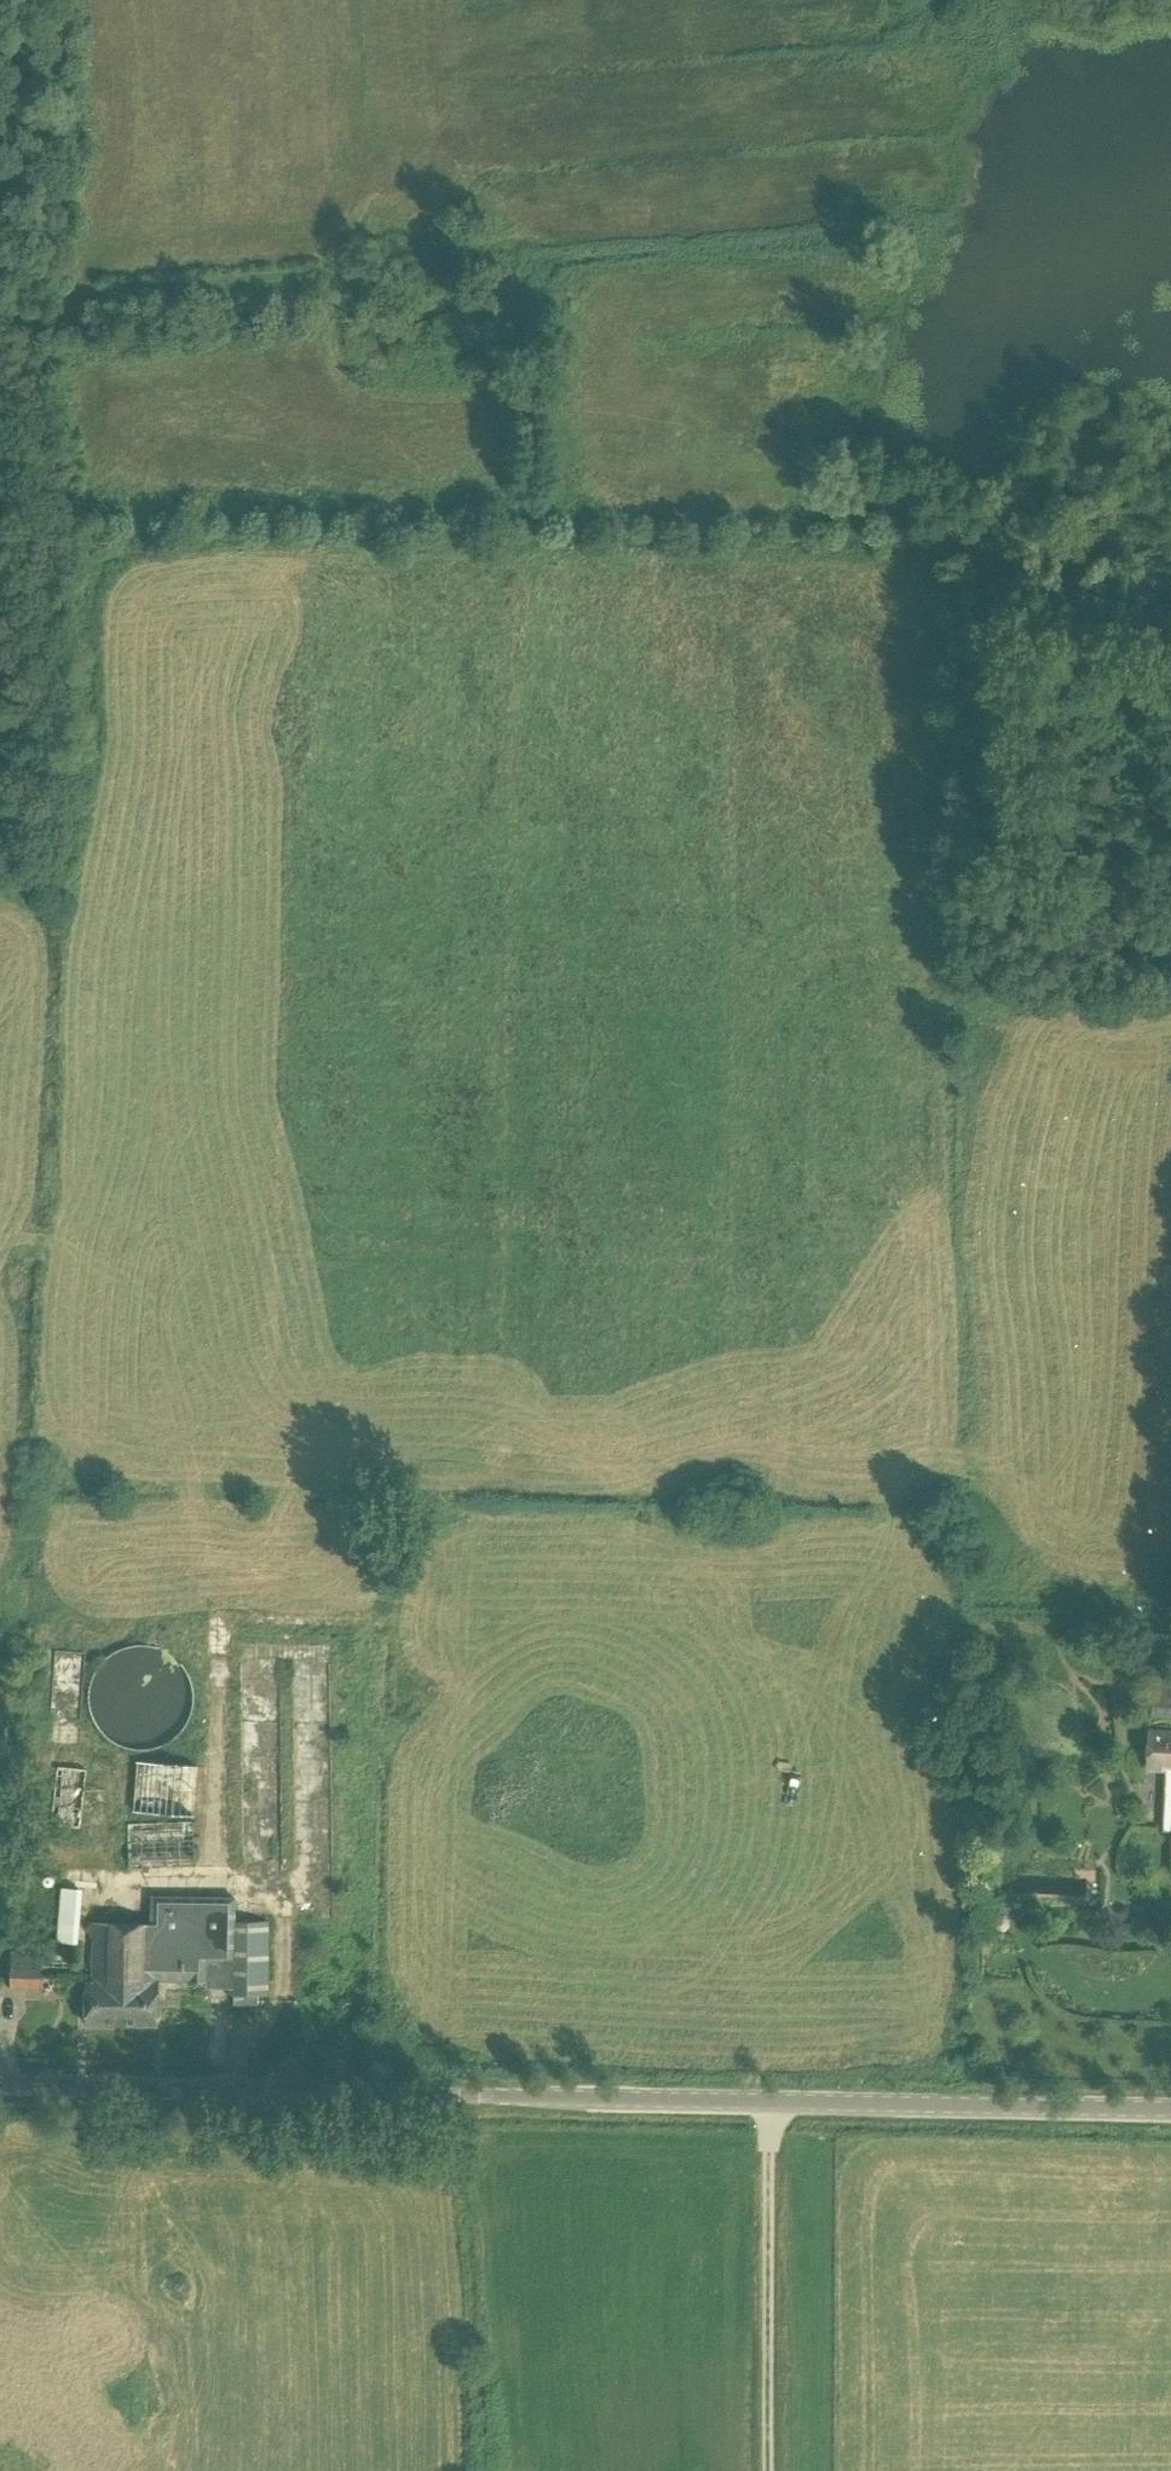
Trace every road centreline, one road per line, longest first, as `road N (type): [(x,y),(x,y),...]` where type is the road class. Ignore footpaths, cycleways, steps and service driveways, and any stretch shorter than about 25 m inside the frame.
road 1 (tertiary): [(1170,2110),(0,2087)]
road 2 (track): [(0,313),(301,288),(370,301)]

